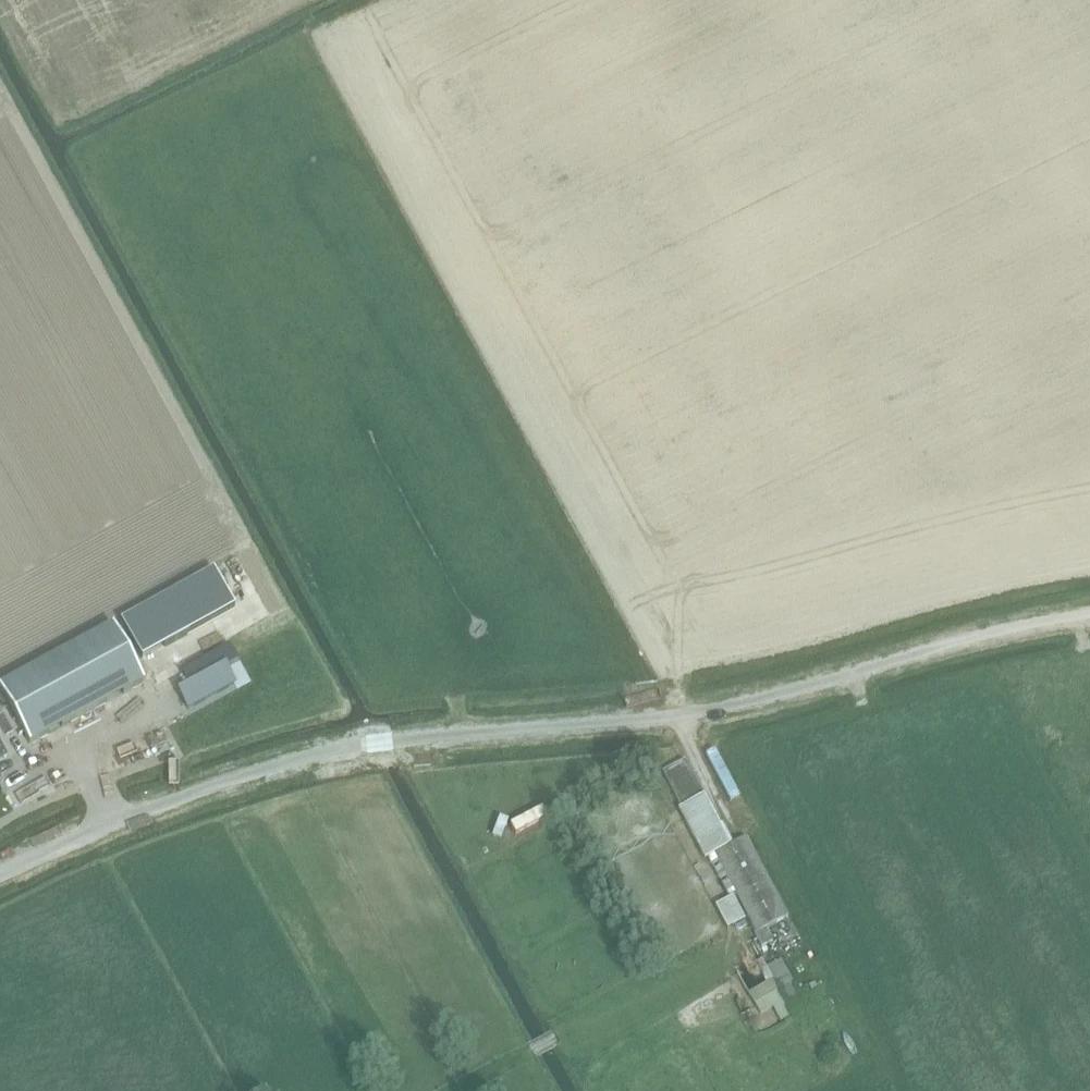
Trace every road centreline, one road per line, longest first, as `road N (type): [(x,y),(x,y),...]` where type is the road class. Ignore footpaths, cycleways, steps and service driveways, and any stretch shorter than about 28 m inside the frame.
road 1 (unclassified): [(0,879),(109,824),(327,754),(678,707),(1089,611)]

